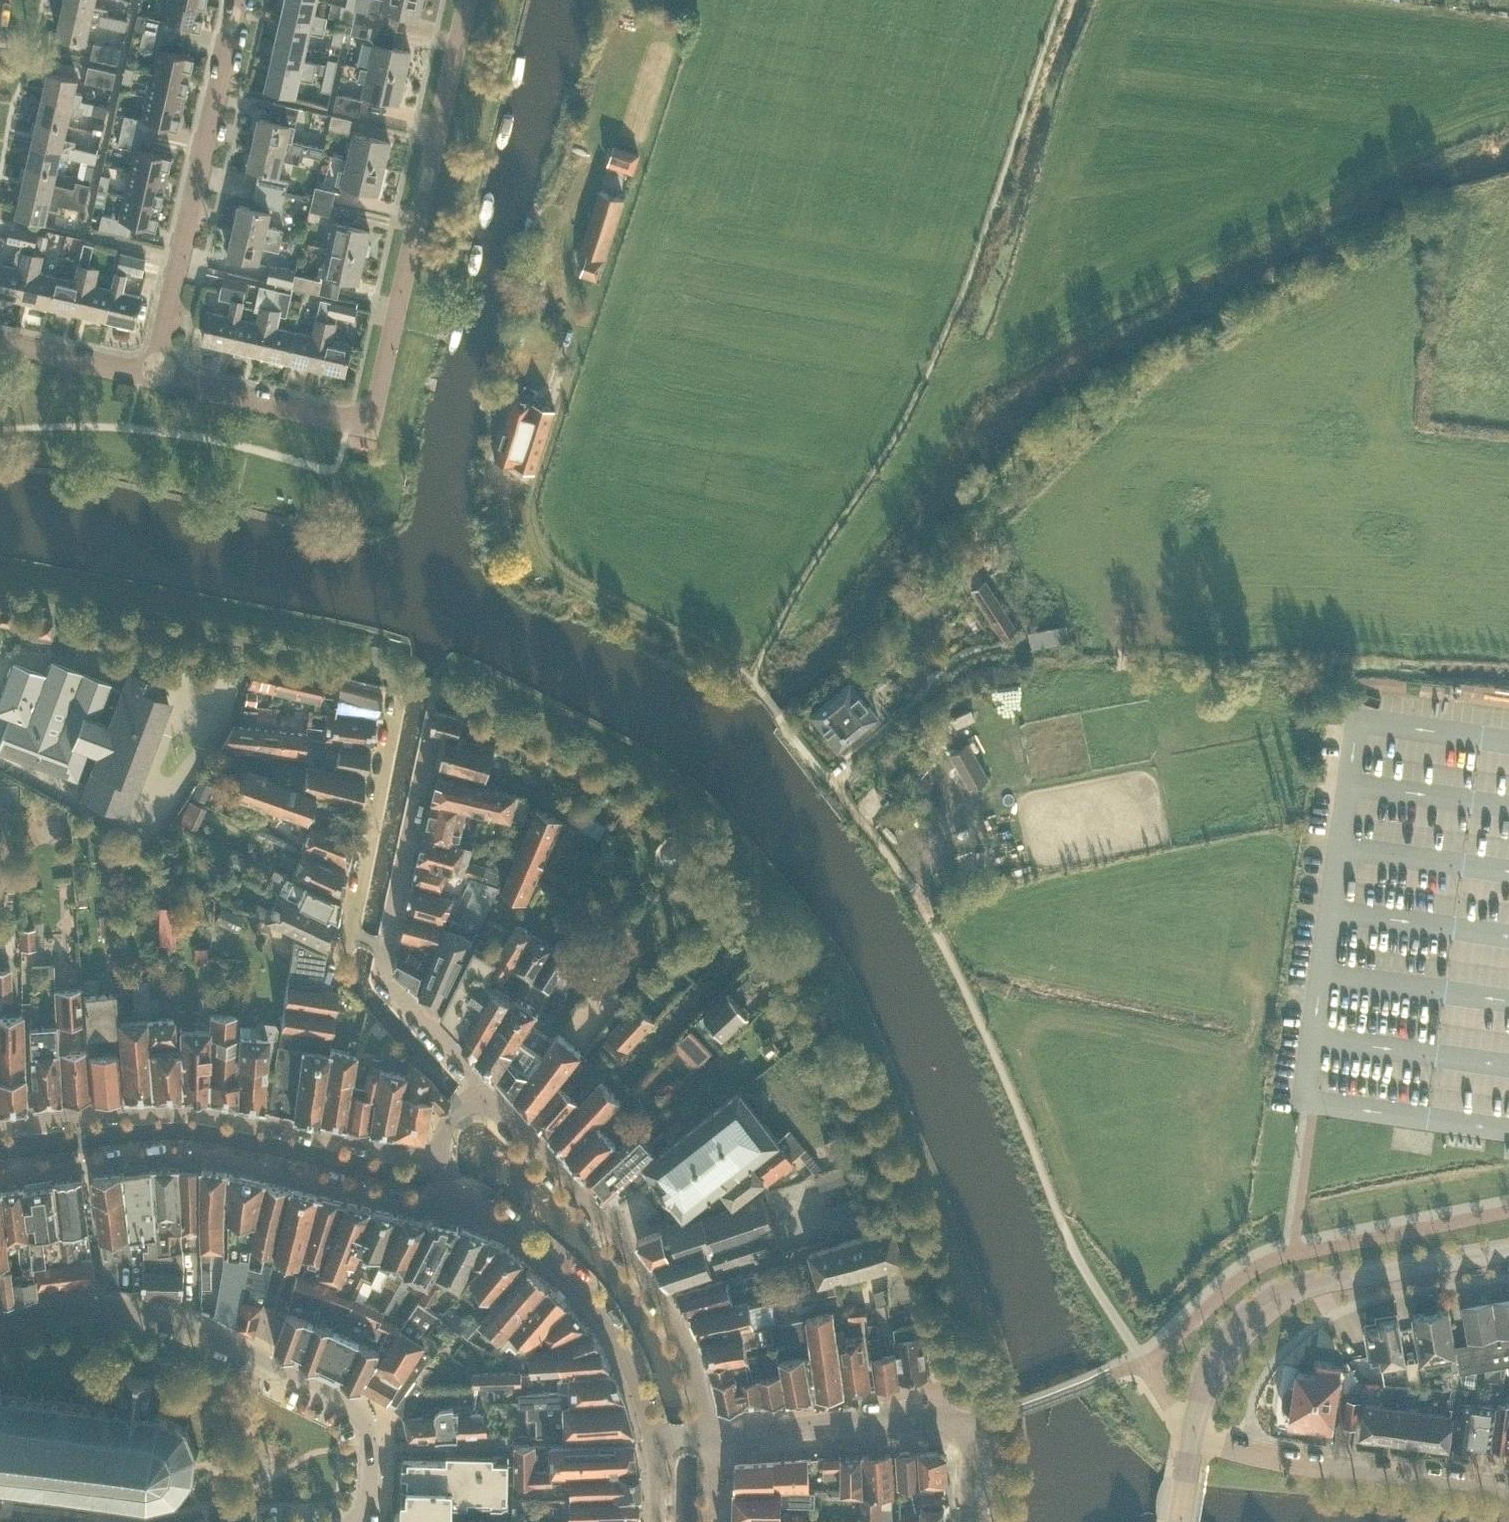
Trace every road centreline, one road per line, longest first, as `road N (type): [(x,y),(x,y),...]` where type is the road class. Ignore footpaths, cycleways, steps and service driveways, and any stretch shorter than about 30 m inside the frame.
road 1 (residential): [(156,375),(347,419),(364,414),(377,395),(468,0)]
road 2 (residential): [(0,1177),(156,1155),(209,1157),(444,1203)]
road 3 (residential): [(435,1155),(187,1109),(0,1124)]
road 4 (residential): [(0,1325),(107,1304),(146,1313),(345,1399),(366,1420),(371,1448)]
road 5 (residential): [(711,1436),(685,1349),(645,1278),(483,1091)]
road 6 (tertiary): [(1192,1433),(1219,1351),(1261,1304),(1350,1274),(1508,1251)]
road 7 (residential): [(156,375),(238,0)]
road 8 (residential): [(444,1203),(493,1217),(577,1286),(625,1359),(655,1445)]
road 9 (residential): [(1192,1433),(1290,1464),(1508,1489)]
road 10 (residential): [(711,1436),(933,1417),(962,1425)]
road 11 (residential): [(356,937),(347,934),(394,712)]
road 12 (residential): [(385,948),(434,739)]
road 13 (residential): [(483,1091),(385,979),(385,948)]
road 14 (residential): [(0,342),(156,375)]

